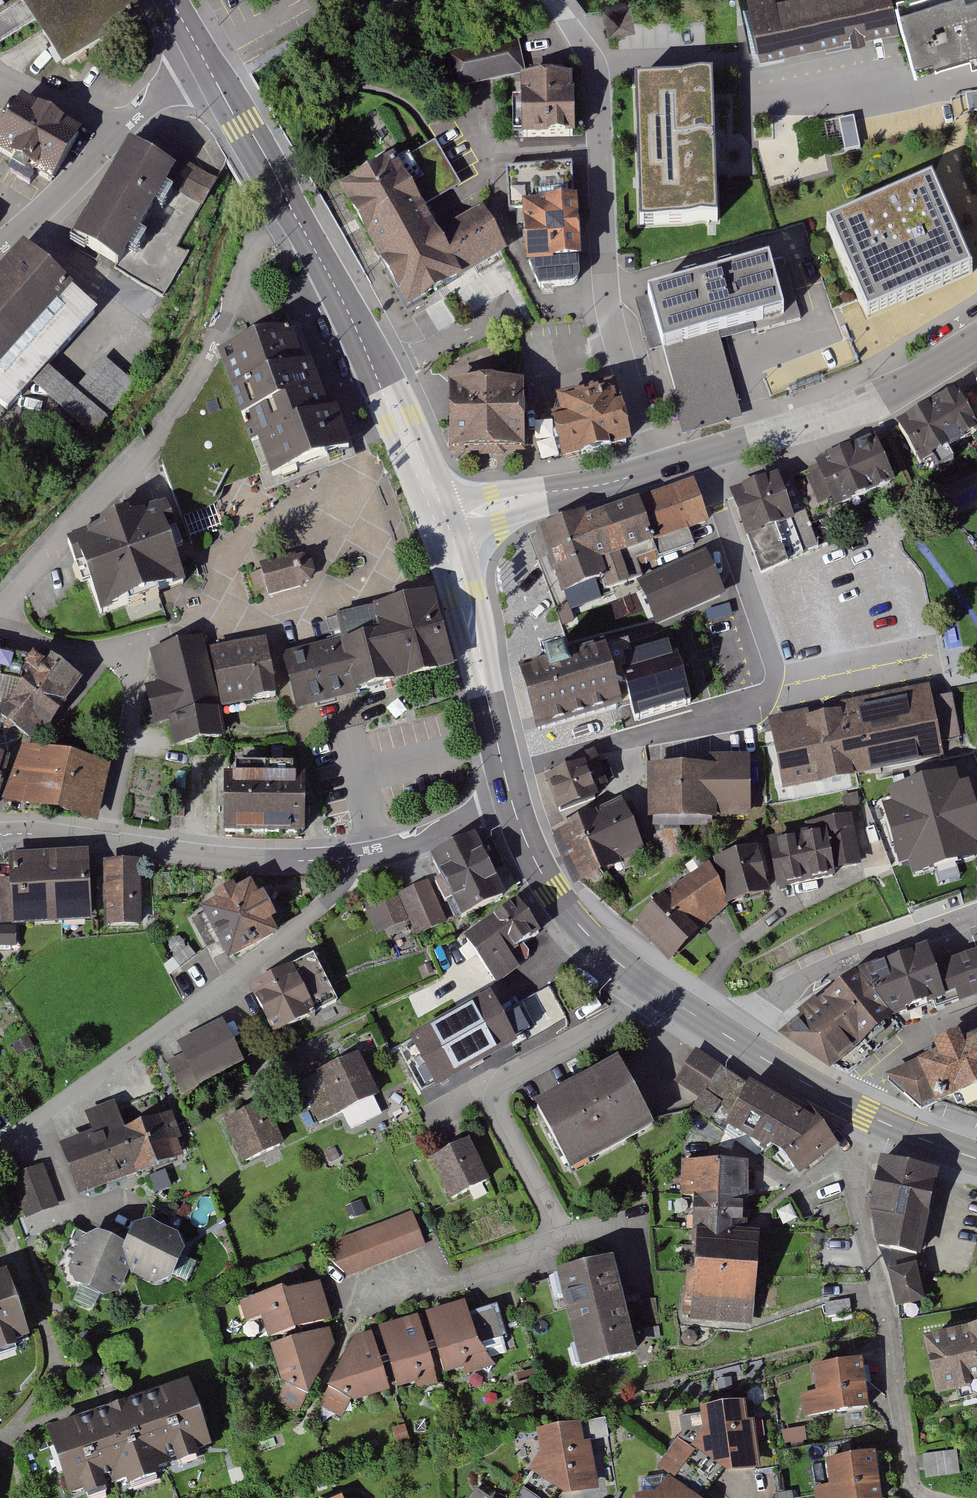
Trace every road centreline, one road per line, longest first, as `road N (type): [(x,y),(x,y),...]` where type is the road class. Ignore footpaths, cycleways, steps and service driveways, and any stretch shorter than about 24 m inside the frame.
road 1 (secondary): [(442,522),(340,295),(207,66)]
road 2 (residential): [(654,469),(606,296),(596,69),(556,0)]
road 3 (residential): [(0,1143),(289,934),(343,885),(347,862)]
road 4 (secondary): [(654,469),(880,401),(976,341)]
road 5 (residential): [(0,836),(347,862)]
road 6 (residential): [(558,1229),(494,1106),(511,1077),(615,1019),(651,987)]
road 7 (secondary): [(513,805),(442,522)]
road 8 (residential): [(976,914),(821,970),(756,1013),(735,1041)]
road 9 (residential): [(207,66),(176,84),(0,246)]
road 10 (secondary): [(976,1159),(864,1114),(735,1041)]
road 11 (secondary): [(651,987),(569,914),(513,805)]
road 12 (secondary): [(442,522),(654,469)]
road 13 (residential): [(347,862),(513,805)]
road 14 (residential): [(133,659),(0,634)]

